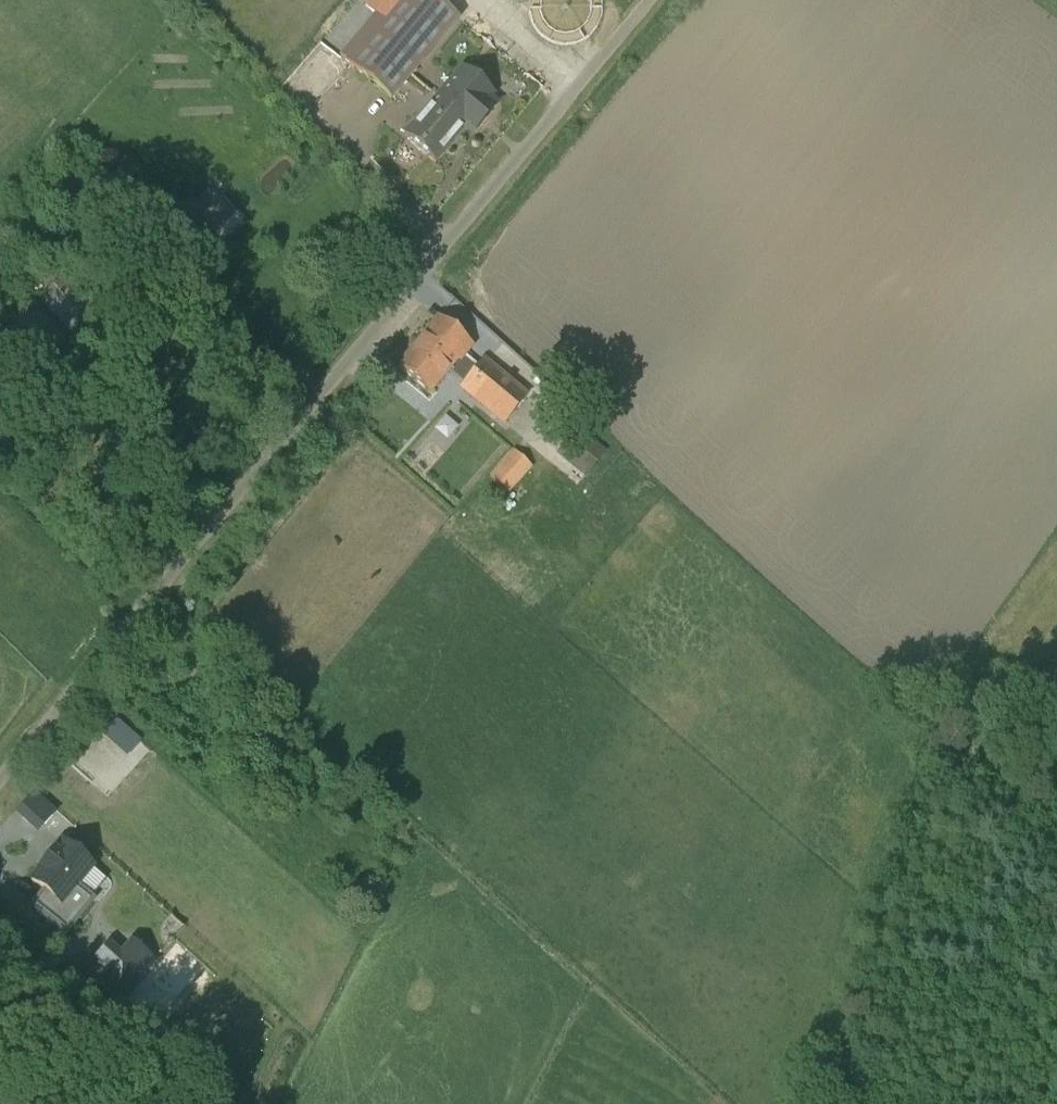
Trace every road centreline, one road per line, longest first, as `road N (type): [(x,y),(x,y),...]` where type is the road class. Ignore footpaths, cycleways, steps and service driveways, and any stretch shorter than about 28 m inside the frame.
road 1 (unclassified): [(0,781),(650,0)]
road 2 (track): [(836,1103),(946,725)]

